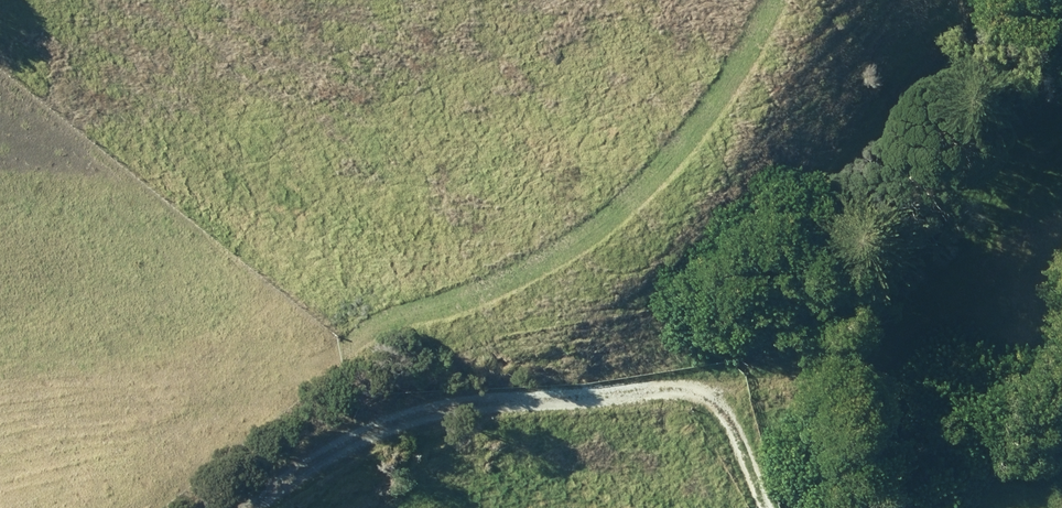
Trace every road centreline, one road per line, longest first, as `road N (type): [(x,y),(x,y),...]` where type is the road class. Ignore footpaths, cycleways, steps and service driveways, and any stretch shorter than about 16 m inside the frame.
road 1 (track): [(617,186),(524,255),(299,375),(129,507)]
road 2 (track): [(250,507),(327,451),(410,417),(652,390),(704,399)]
road 3 (track): [(743,0),(681,109),(617,186)]
road 4 (track): [(704,399),(731,429),(766,507)]

